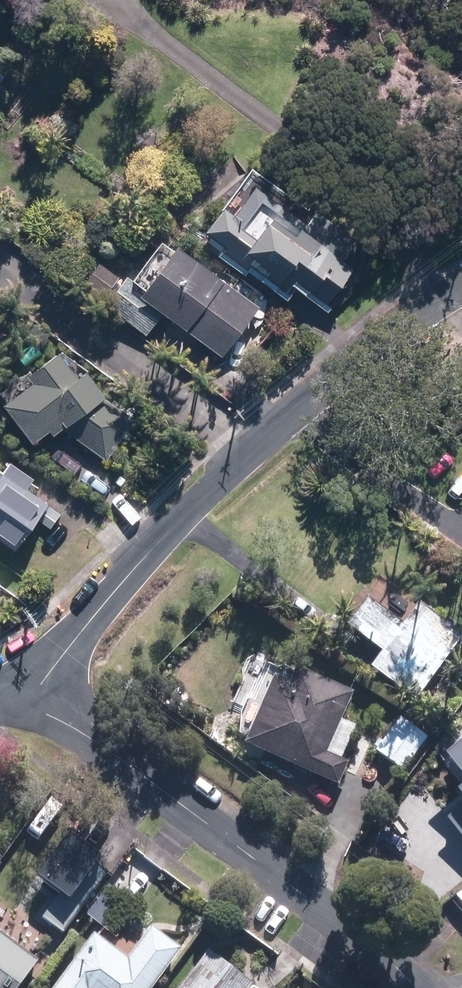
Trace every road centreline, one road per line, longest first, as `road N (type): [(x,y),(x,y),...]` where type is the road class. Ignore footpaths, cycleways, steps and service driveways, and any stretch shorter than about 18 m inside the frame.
road 1 (residential): [(461,288),(407,322),(248,459),(81,627),(27,702)]
road 2 (residential): [(27,702),(271,872),(416,987)]

